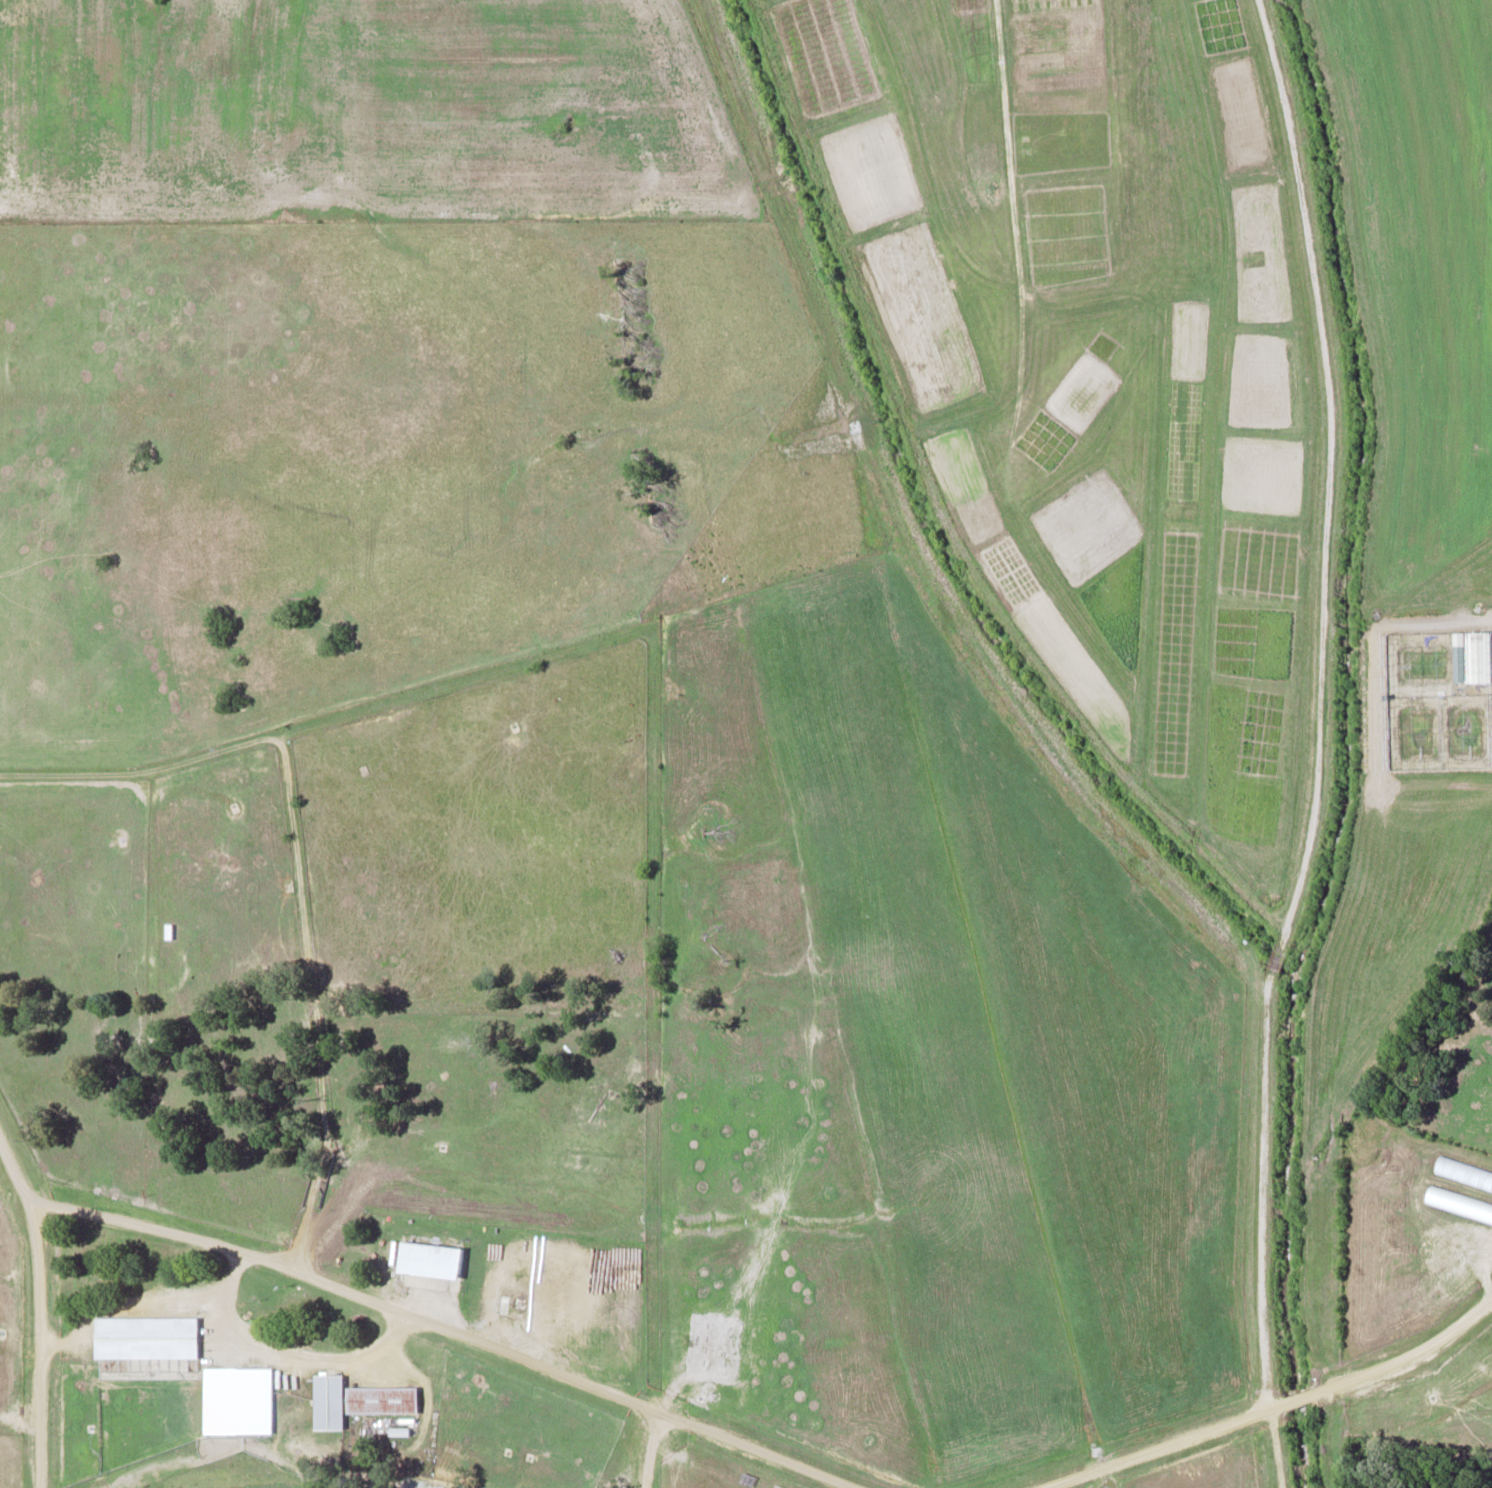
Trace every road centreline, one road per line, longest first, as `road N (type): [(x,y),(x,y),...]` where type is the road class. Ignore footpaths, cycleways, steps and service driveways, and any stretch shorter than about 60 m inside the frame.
road 1 (residential): [(1284,1487),(1267,1353),(1264,982),(1307,865),(1324,719),(1334,389),(1306,213),(1255,0)]
road 2 (residential): [(0,1144),(30,1202),(186,1235),(318,1278),(839,1487)]
road 3 (residential): [(1061,1487),(1272,1416),(1439,1342),(1491,1296)]
road 4 (residential): [(30,1202),(37,1487)]

